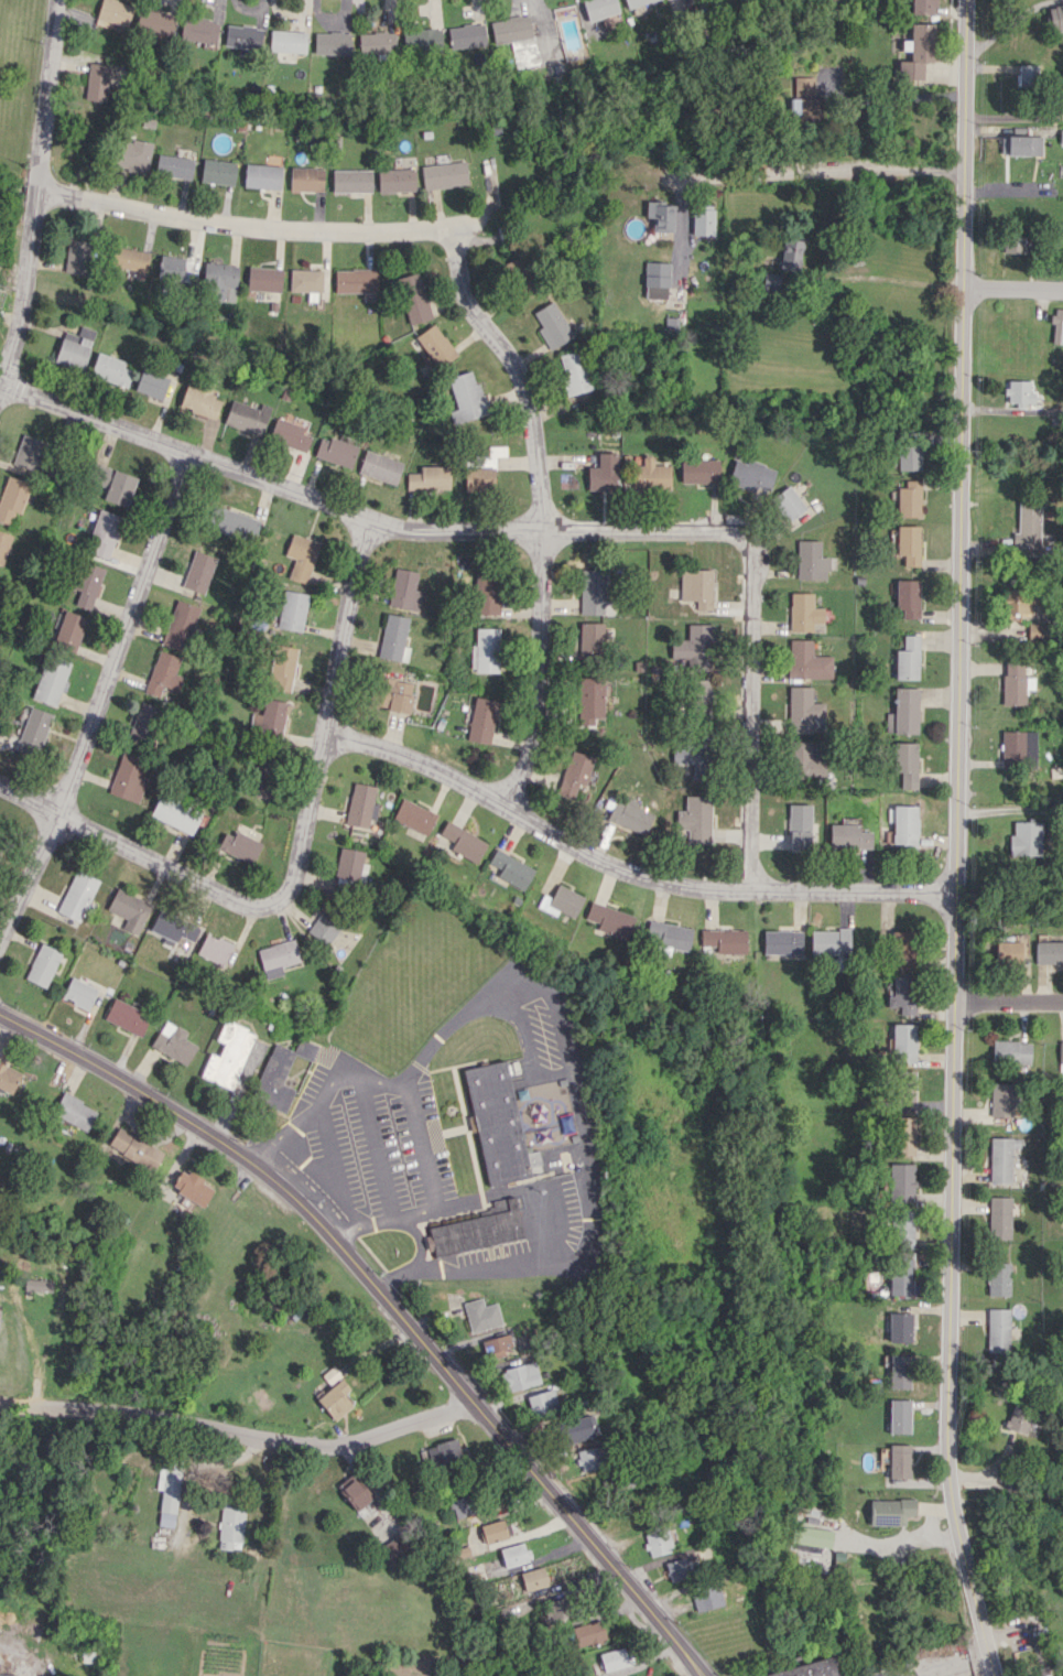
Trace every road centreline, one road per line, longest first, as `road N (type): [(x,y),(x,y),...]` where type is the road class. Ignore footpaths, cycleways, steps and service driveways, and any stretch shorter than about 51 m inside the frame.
road 1 (residential): [(994,1675),(946,1466),(966,0)]
road 2 (tertiary): [(701,1675),(301,1203),(185,1117),(0,1015)]
road 3 (residential): [(735,529),(419,529),(366,518),(0,382)]
road 4 (residential): [(366,518),(294,874),(281,900),(247,906),(0,786)]
road 5 (residential): [(954,889),(747,888),(646,877),(592,856),(413,755),(324,731)]
road 6 (residential): [(502,804),(539,709),(541,528),(532,421),(514,368),(460,286),(454,228)]
road 7 (residential): [(0,939),(58,810),(186,454)]
road 8 (residential): [(469,1405),(317,1445),(128,1412),(0,1401)]
road 9 (residential): [(484,221),(304,231),(209,223),(34,185)]
road 10 (residential): [(0,385),(23,288),(56,0)]
road 11 (residential): [(747,888),(747,543),(735,529)]
road 12 (residential): [(964,169),(675,175)]

